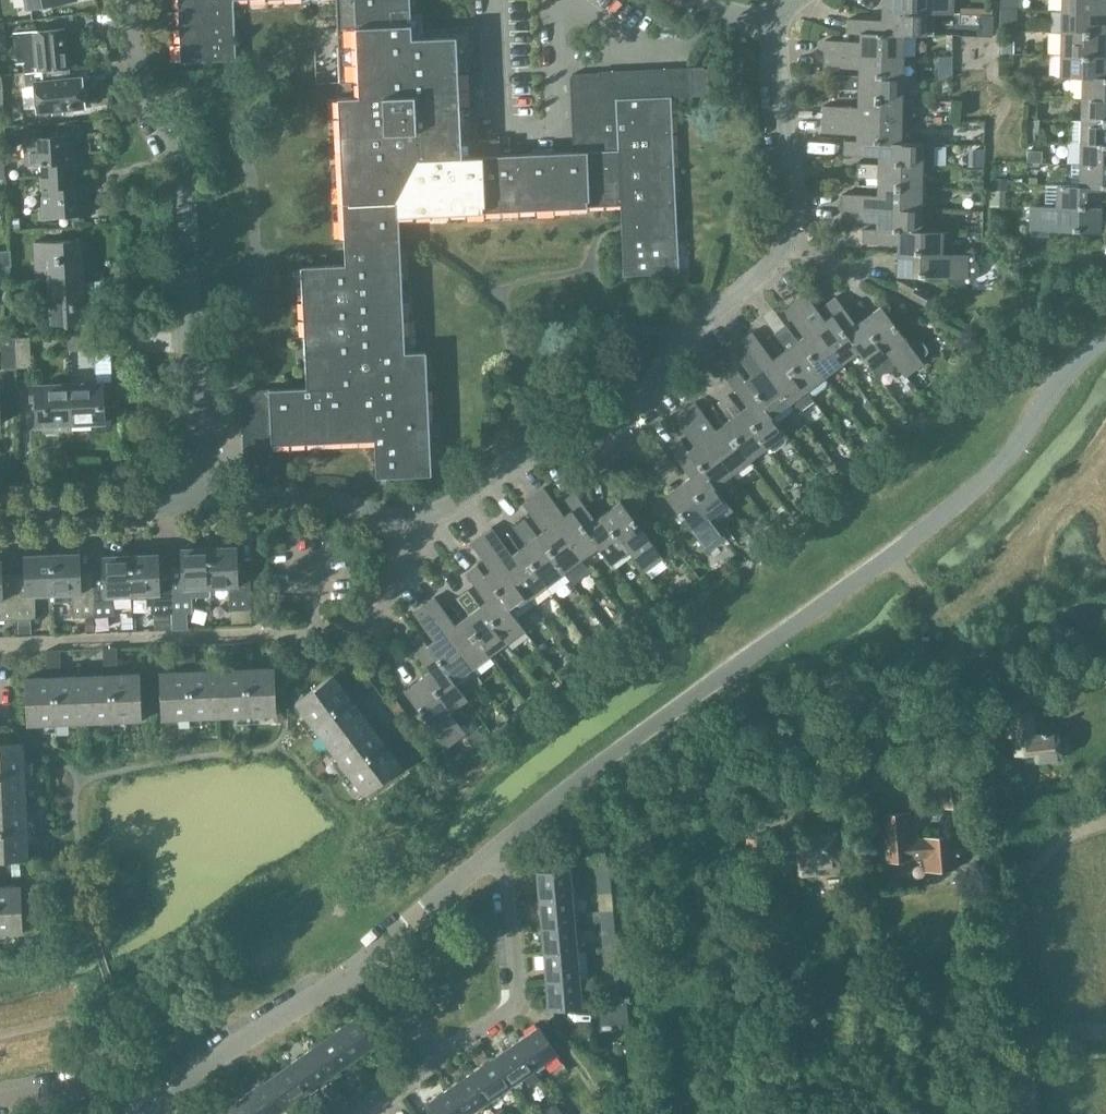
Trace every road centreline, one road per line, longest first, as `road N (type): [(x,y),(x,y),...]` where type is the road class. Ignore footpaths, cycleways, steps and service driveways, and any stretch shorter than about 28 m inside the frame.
road 1 (residential): [(503,845),(718,677),(936,523),(1009,456),(1050,394),(1105,338)]
road 2 (residential): [(192,505),(186,209),(134,68),(126,0)]
road 3 (residential): [(412,525),(535,464),(585,455),(621,436),(784,253)]
road 4 (residential): [(360,966),(431,1060),(517,1002),(503,845)]
road 5 (residential): [(150,1111),(180,1082),(360,966)]
road 6 (residential): [(784,253),(775,20)]
road 7 (residential): [(412,525),(341,504),(192,505)]
road 8 (residential): [(0,513),(192,505)]
road 9 (residential): [(496,129),(556,128),(553,0)]
road 10 (residential): [(360,966),(503,845)]
road 11 (residential): [(150,1111),(71,1095),(0,1105)]
road 12 (residential): [(412,525),(380,620),(336,633)]
road 13 (residential): [(496,129),(493,0)]

